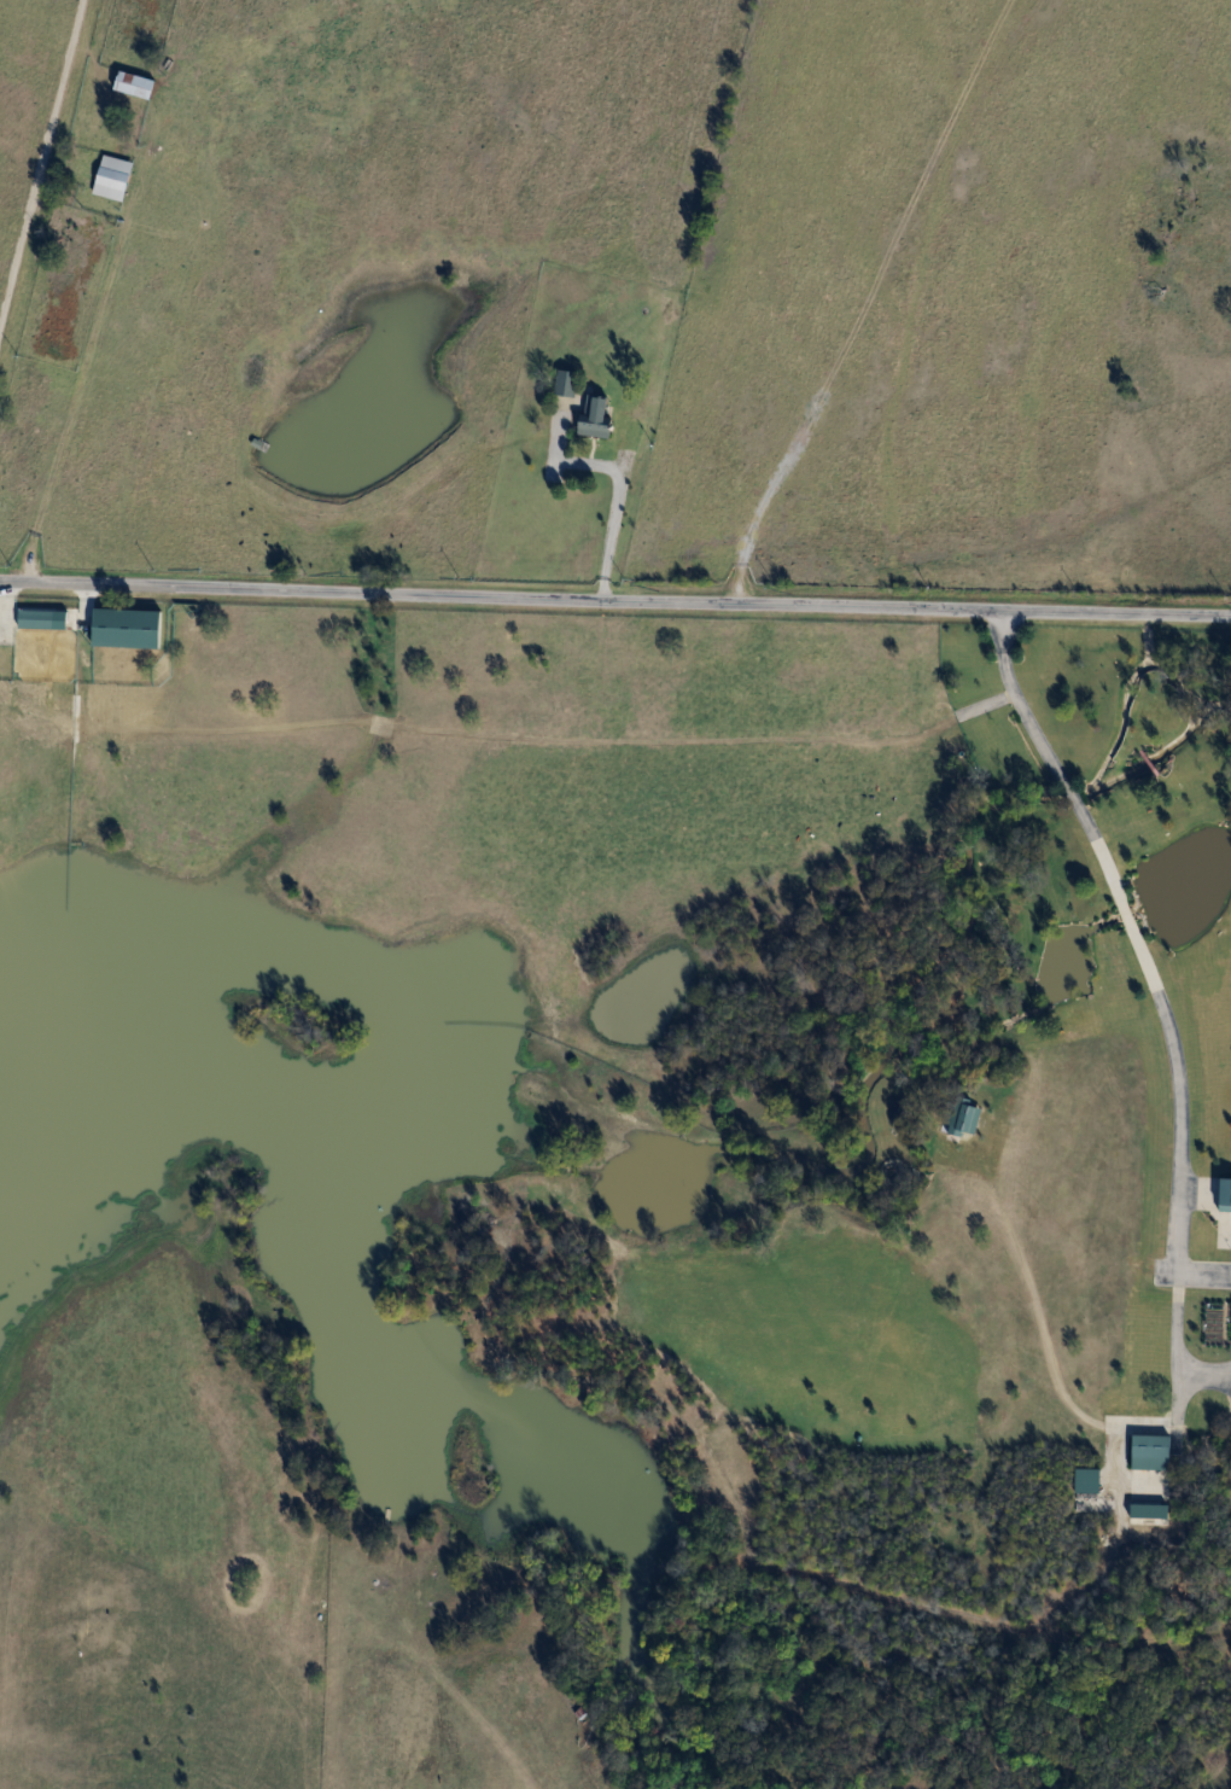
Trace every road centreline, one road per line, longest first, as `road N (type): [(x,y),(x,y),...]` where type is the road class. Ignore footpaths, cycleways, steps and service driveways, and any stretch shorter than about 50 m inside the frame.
road 1 (residential): [(1230,615),(0,580)]

